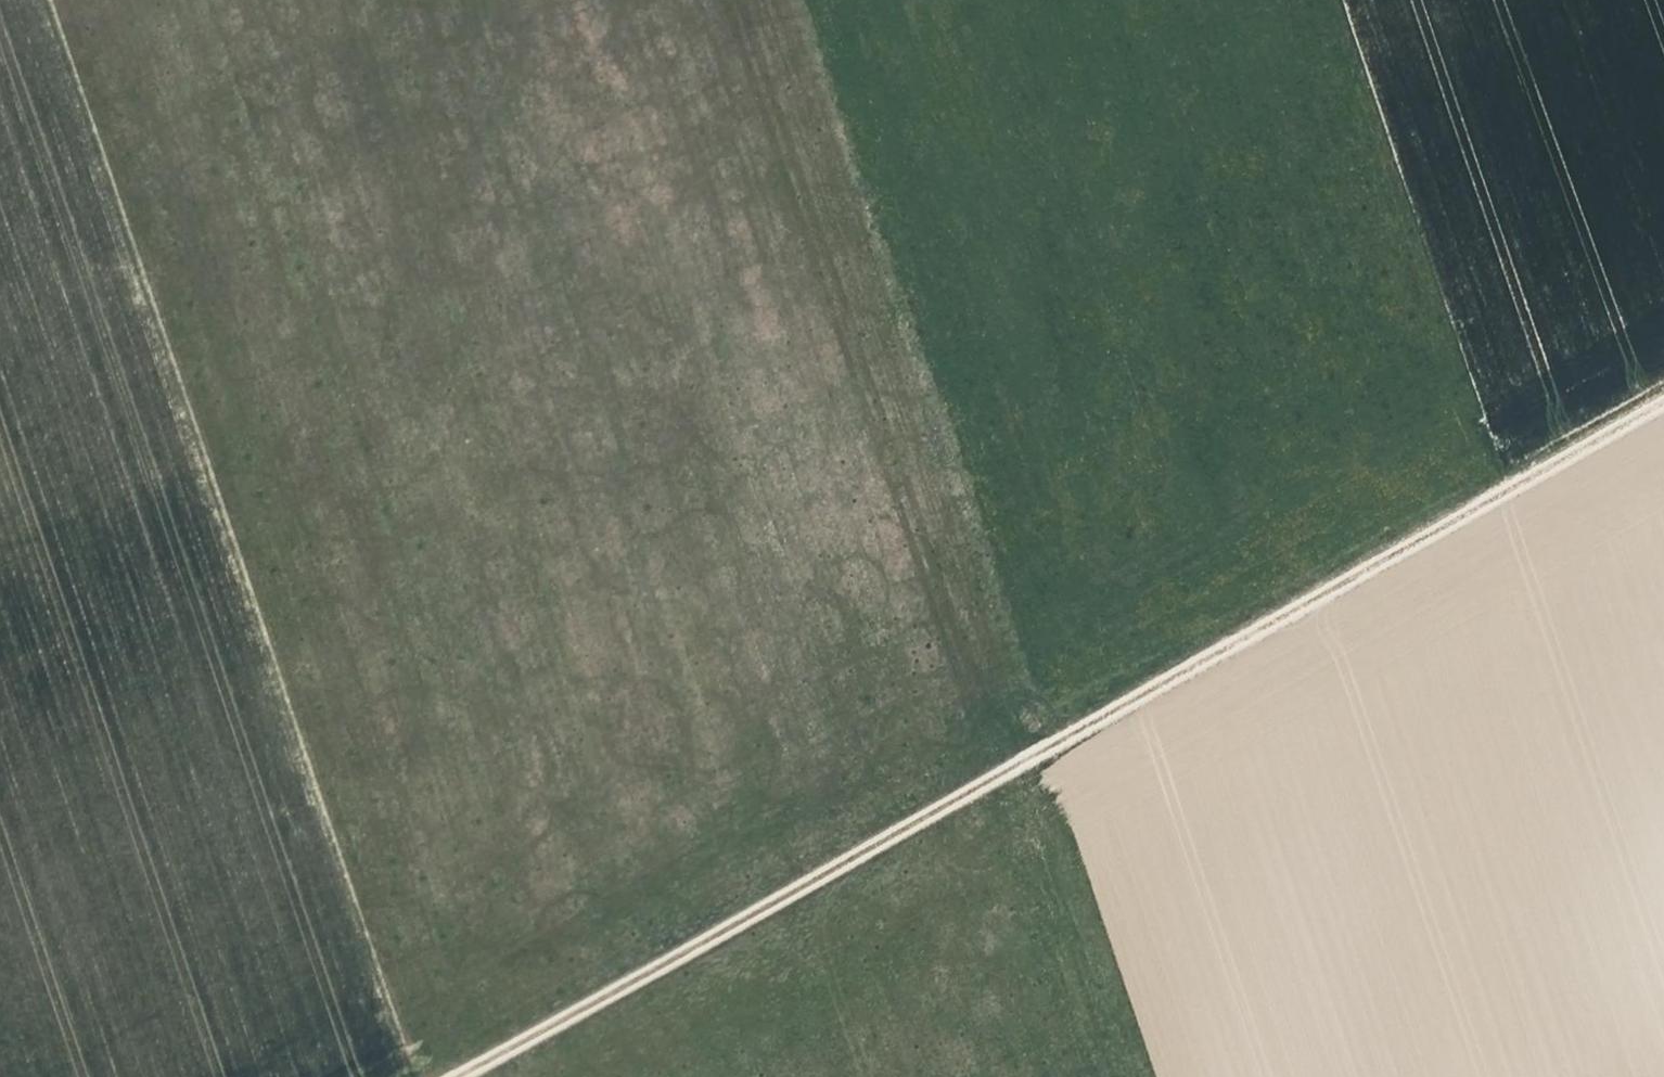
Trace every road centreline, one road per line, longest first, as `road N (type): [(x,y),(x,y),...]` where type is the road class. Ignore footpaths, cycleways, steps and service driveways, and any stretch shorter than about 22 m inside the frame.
road 1 (track): [(445,1076),(1663,395)]

